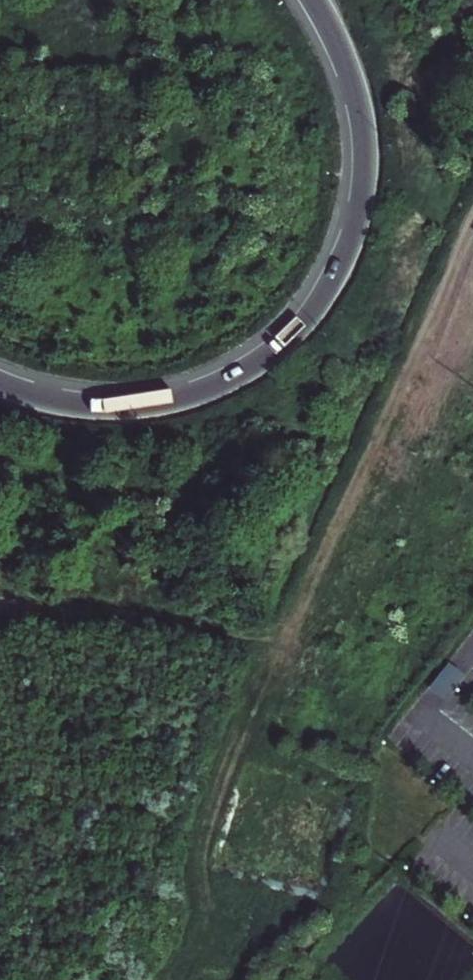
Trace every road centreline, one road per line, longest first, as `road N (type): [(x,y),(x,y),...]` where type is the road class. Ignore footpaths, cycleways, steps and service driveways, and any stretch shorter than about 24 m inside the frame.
road 1 (motorway): [(315,0),(350,72),(367,166),(351,245),(307,319),(241,375),(157,403),(93,405),(0,384)]

